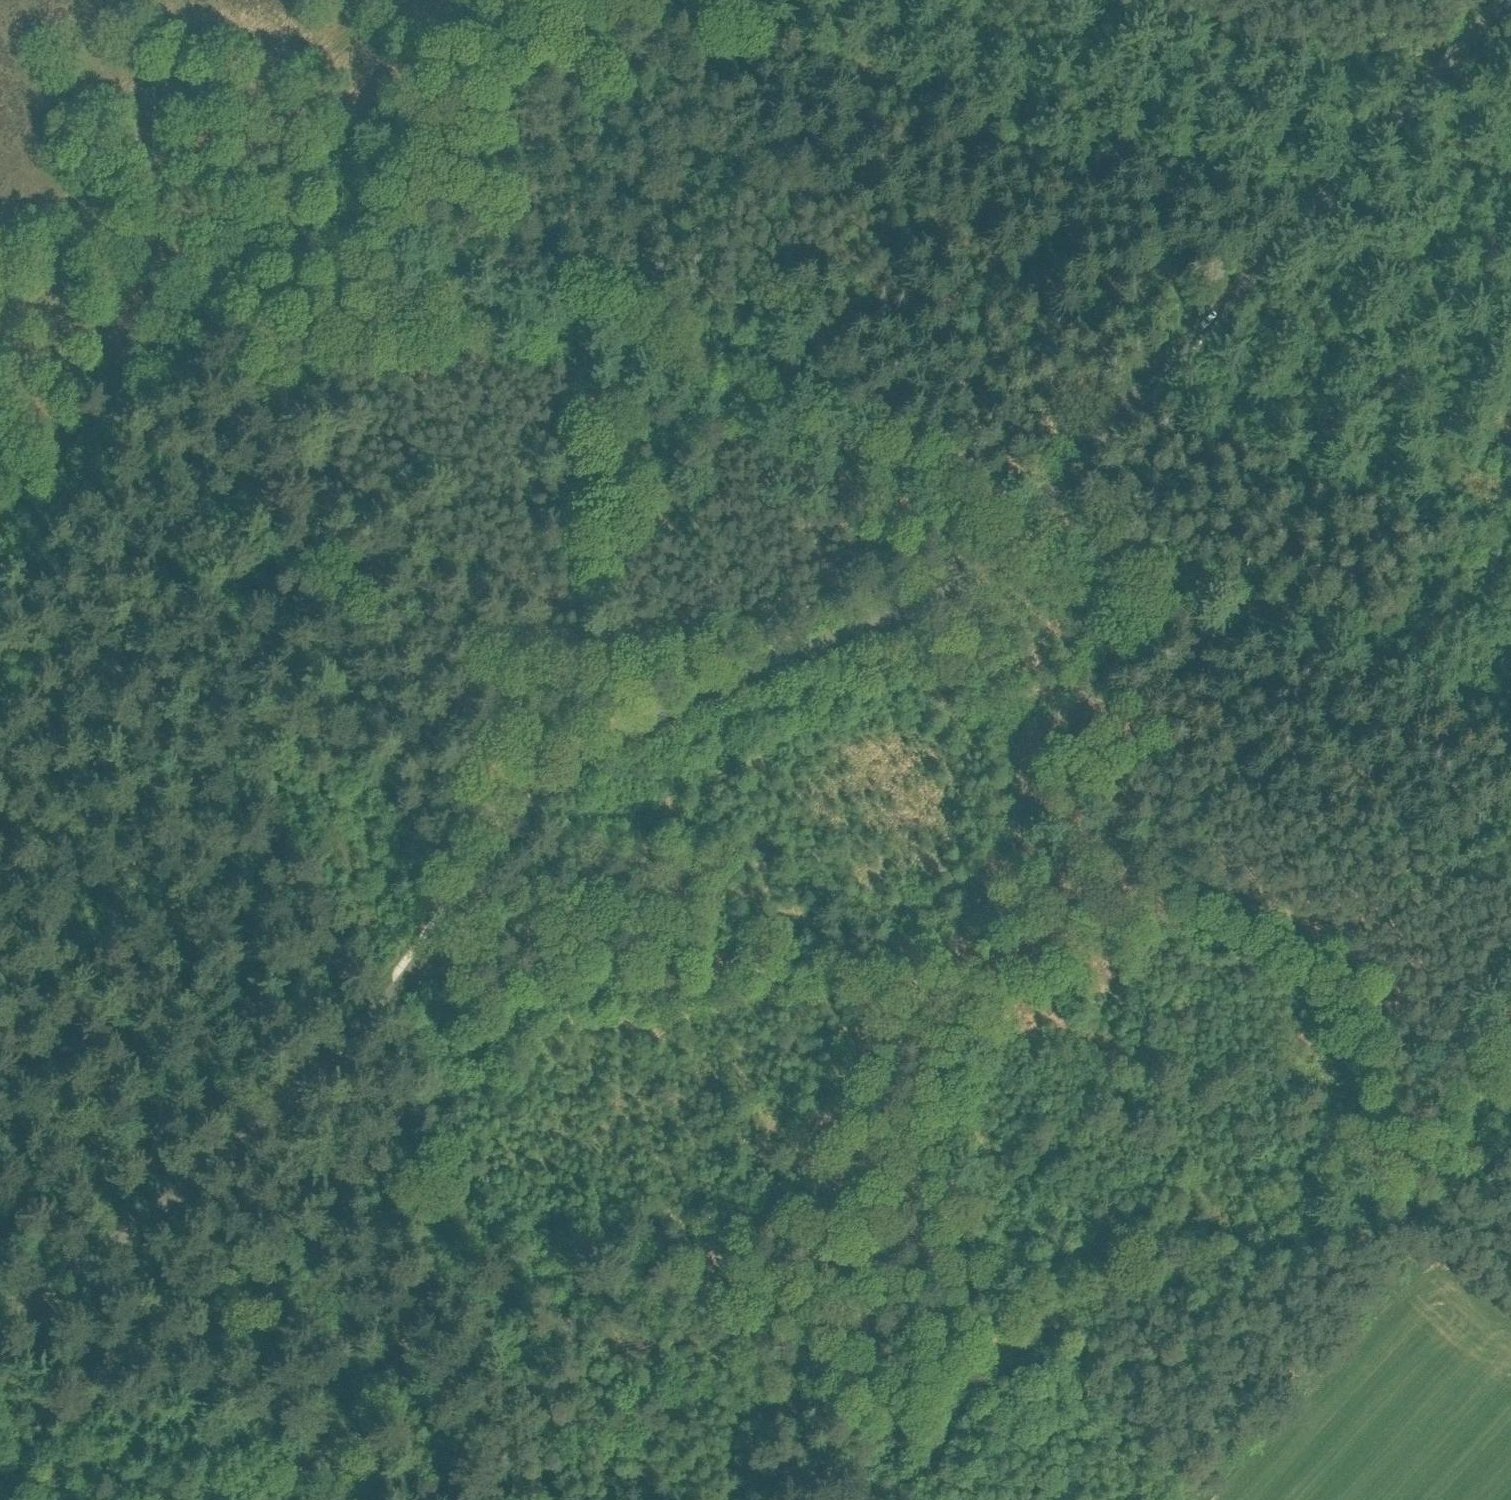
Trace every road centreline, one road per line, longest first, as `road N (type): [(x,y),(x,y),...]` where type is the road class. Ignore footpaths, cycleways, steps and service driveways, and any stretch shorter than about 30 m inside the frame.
road 1 (unclassified): [(0,1328),(300,1097),(400,984),(492,849),(552,781),(649,717),(809,657),(985,560),(1505,0)]
road 2 (track): [(279,218),(1154,583),(1510,716)]
road 3 (track): [(898,1499),(1012,1352),(1088,1309),(1447,1210)]
road 4 (track): [(0,523),(279,218)]
road 5 (track): [(279,218),(476,0)]

